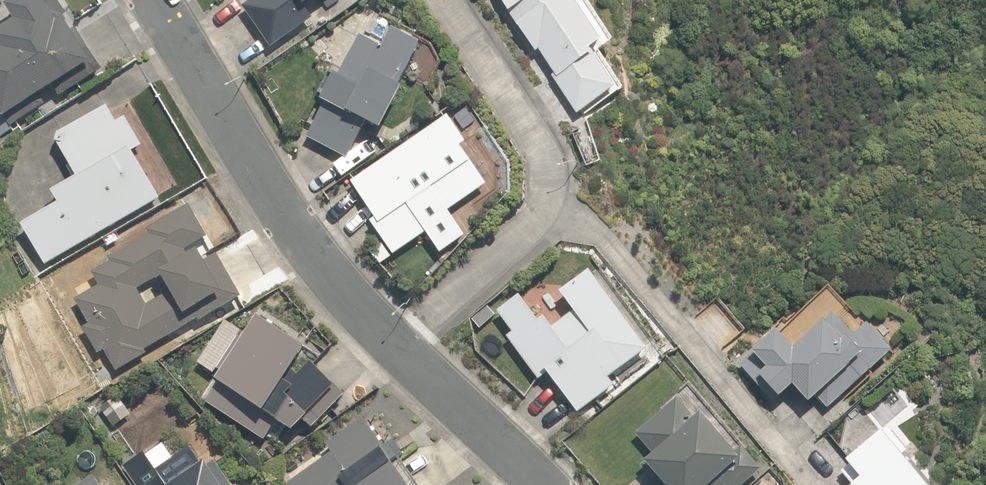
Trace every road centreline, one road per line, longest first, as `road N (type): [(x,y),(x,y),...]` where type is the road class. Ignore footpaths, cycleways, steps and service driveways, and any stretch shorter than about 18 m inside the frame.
road 1 (residential): [(148,0),(276,215),(398,354)]
road 2 (residential): [(542,243),(595,253),(795,484)]
road 3 (residential): [(542,243),(552,180),(428,0)]
road 4 (residential): [(398,354),(539,484)]
road 5 (residential): [(398,354),(542,243)]

